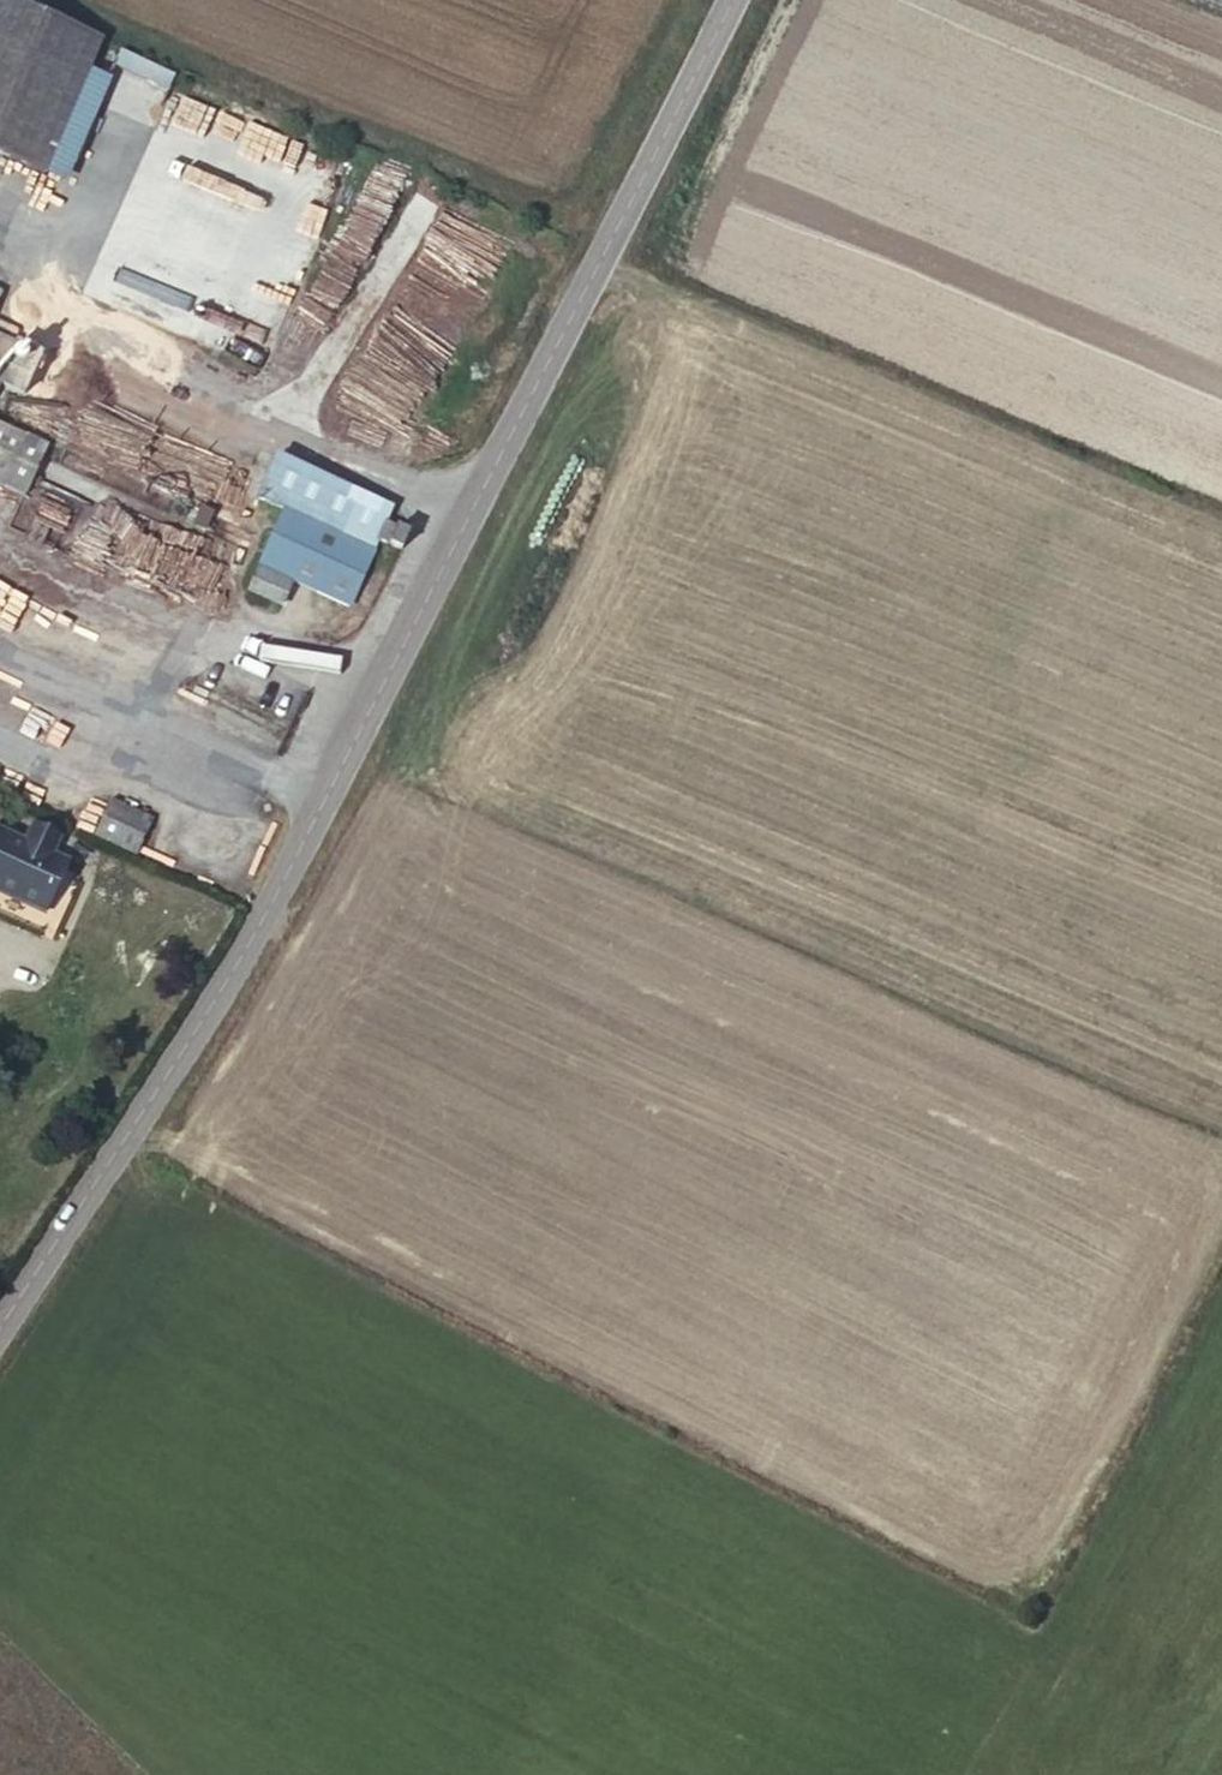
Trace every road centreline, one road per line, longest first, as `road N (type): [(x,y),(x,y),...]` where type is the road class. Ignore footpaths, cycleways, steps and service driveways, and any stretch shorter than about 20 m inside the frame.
road 1 (secondary): [(0,1332),(174,1085),(736,0)]

